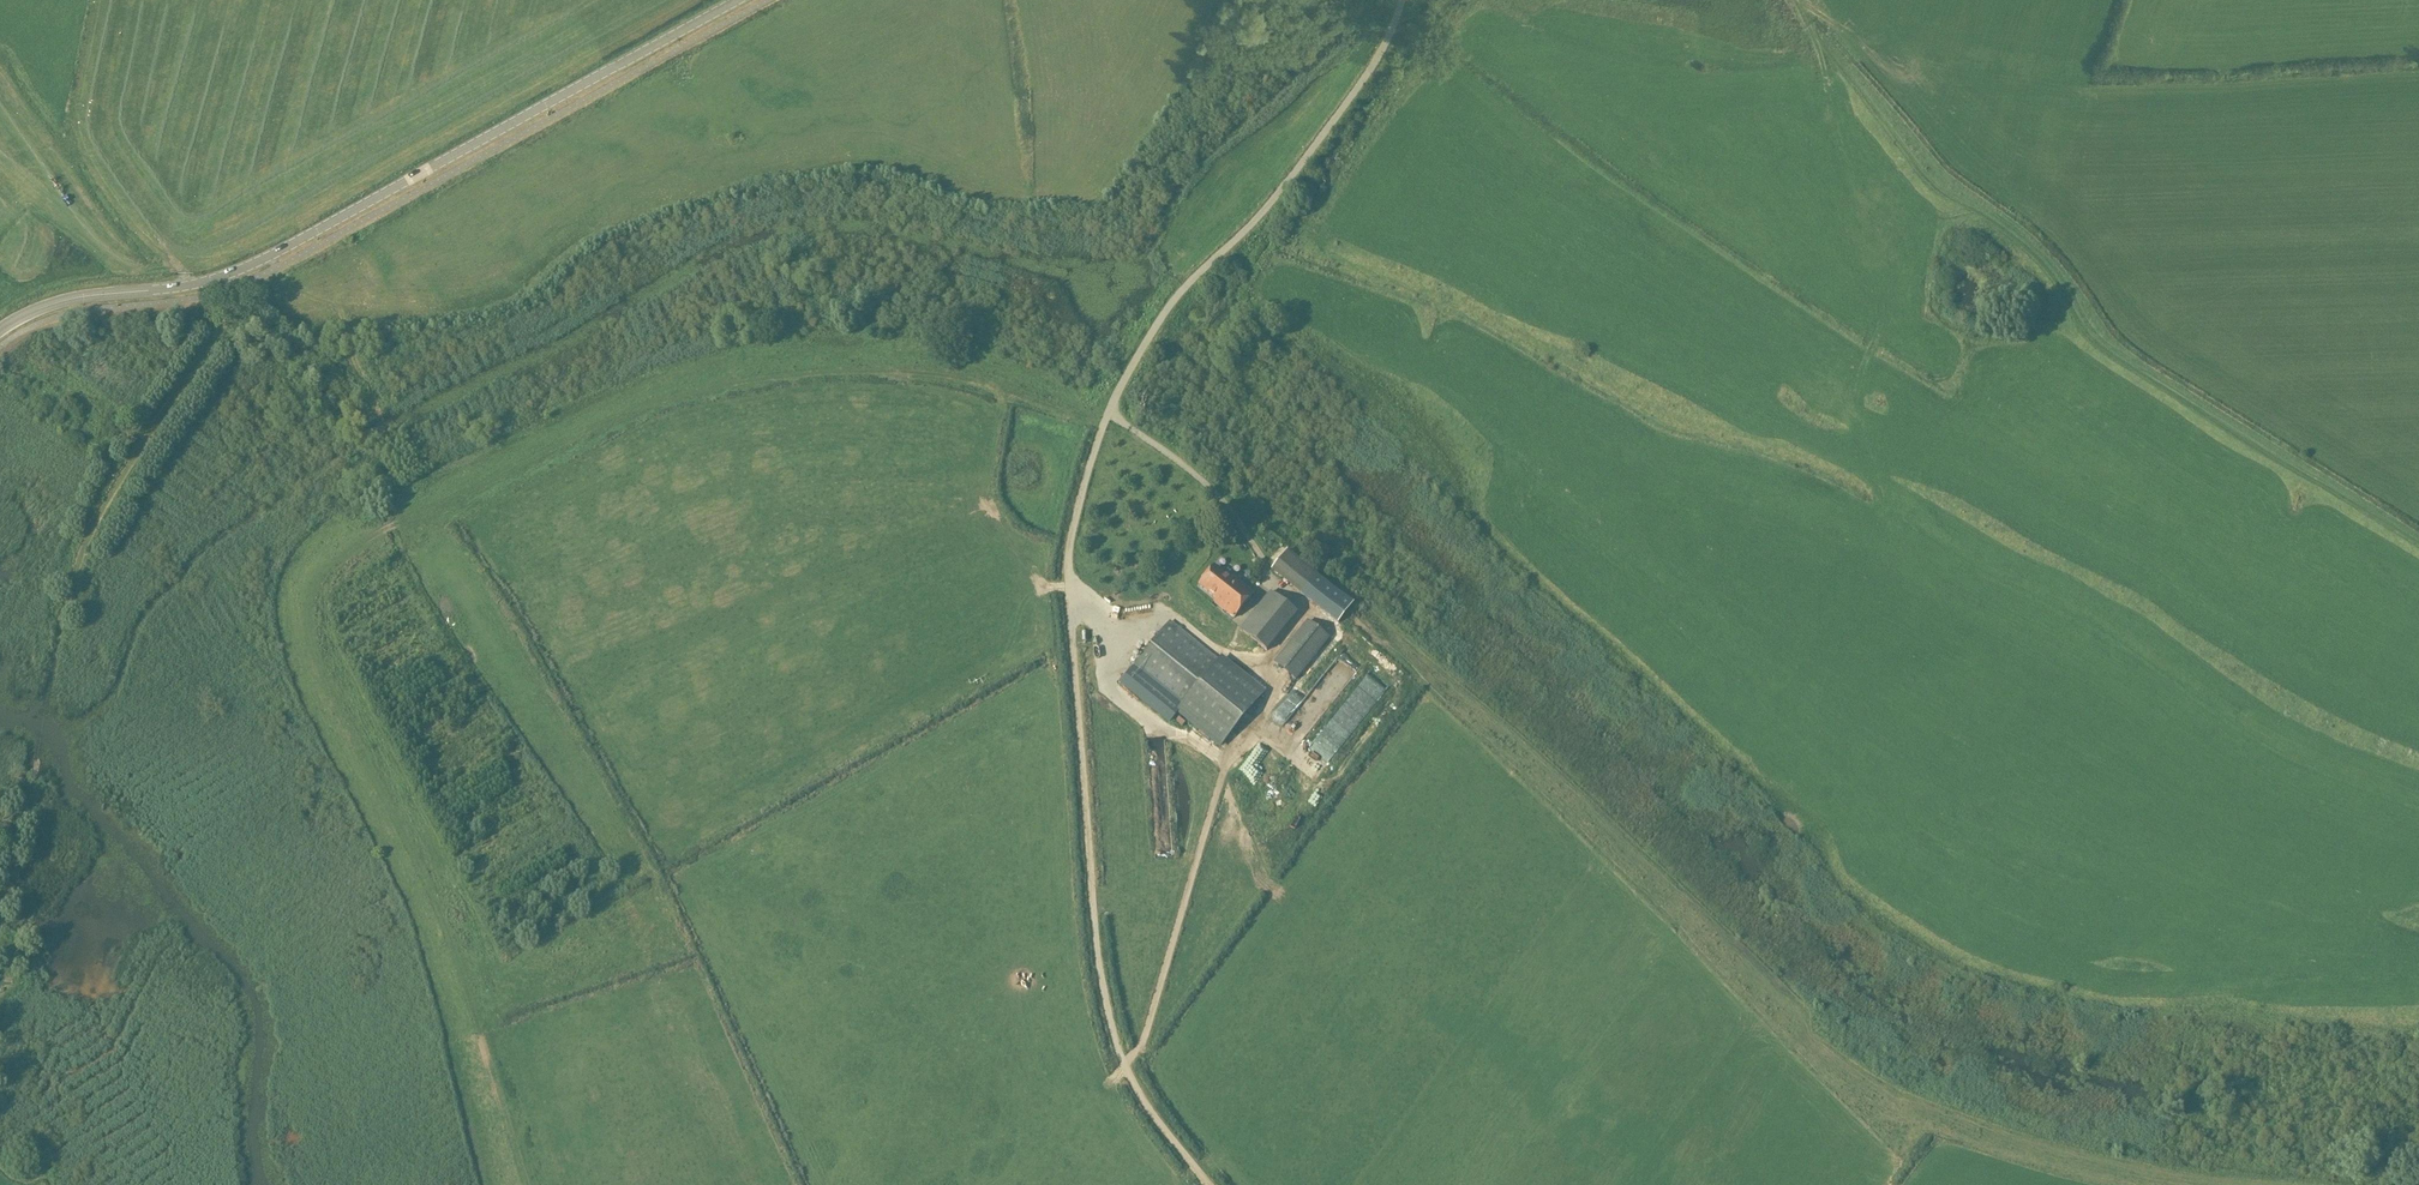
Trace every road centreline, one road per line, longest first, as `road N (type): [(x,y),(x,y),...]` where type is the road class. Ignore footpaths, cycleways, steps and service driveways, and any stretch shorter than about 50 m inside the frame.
road 1 (tertiary): [(0,329),(54,303),(214,279),(256,264),(737,0)]
road 2 (track): [(1110,412),(1069,563),(1097,956),(1130,1075),(1212,1184)]
road 3 (track): [(1391,32),(1358,90),(1268,207),(1172,301),(1110,412)]

